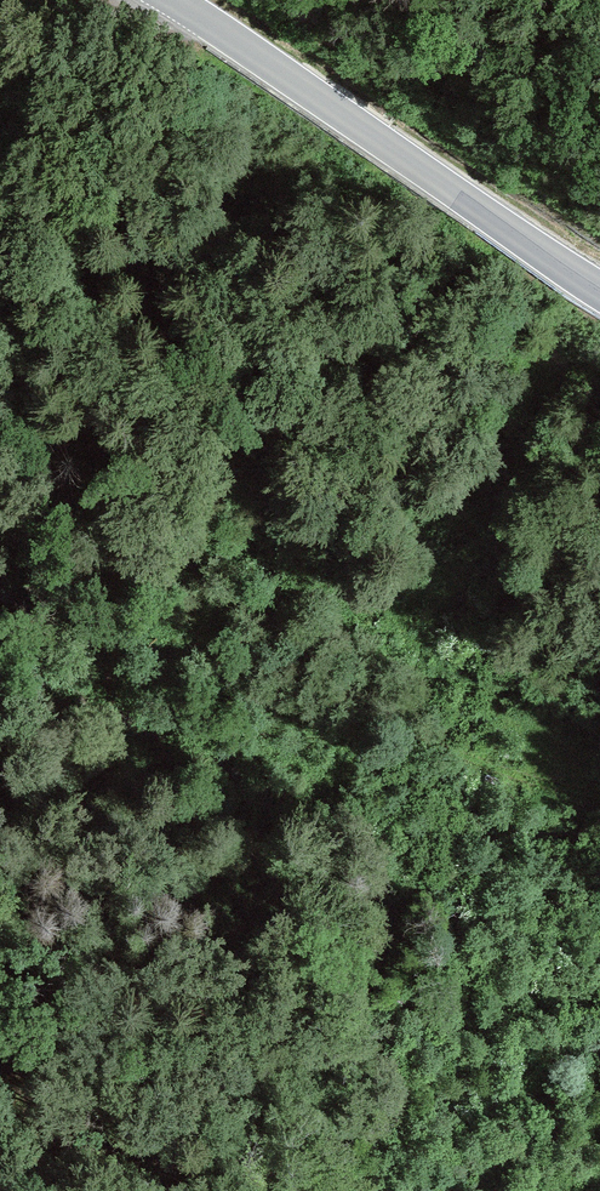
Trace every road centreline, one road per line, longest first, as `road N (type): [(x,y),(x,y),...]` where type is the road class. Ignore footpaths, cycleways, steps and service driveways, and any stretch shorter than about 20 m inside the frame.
road 1 (secondary): [(599,294),(161,0)]
road 2 (track): [(599,1091),(577,1080),(539,1041),(445,890),(391,848)]
road 3 (track): [(123,1190),(0,1070)]

